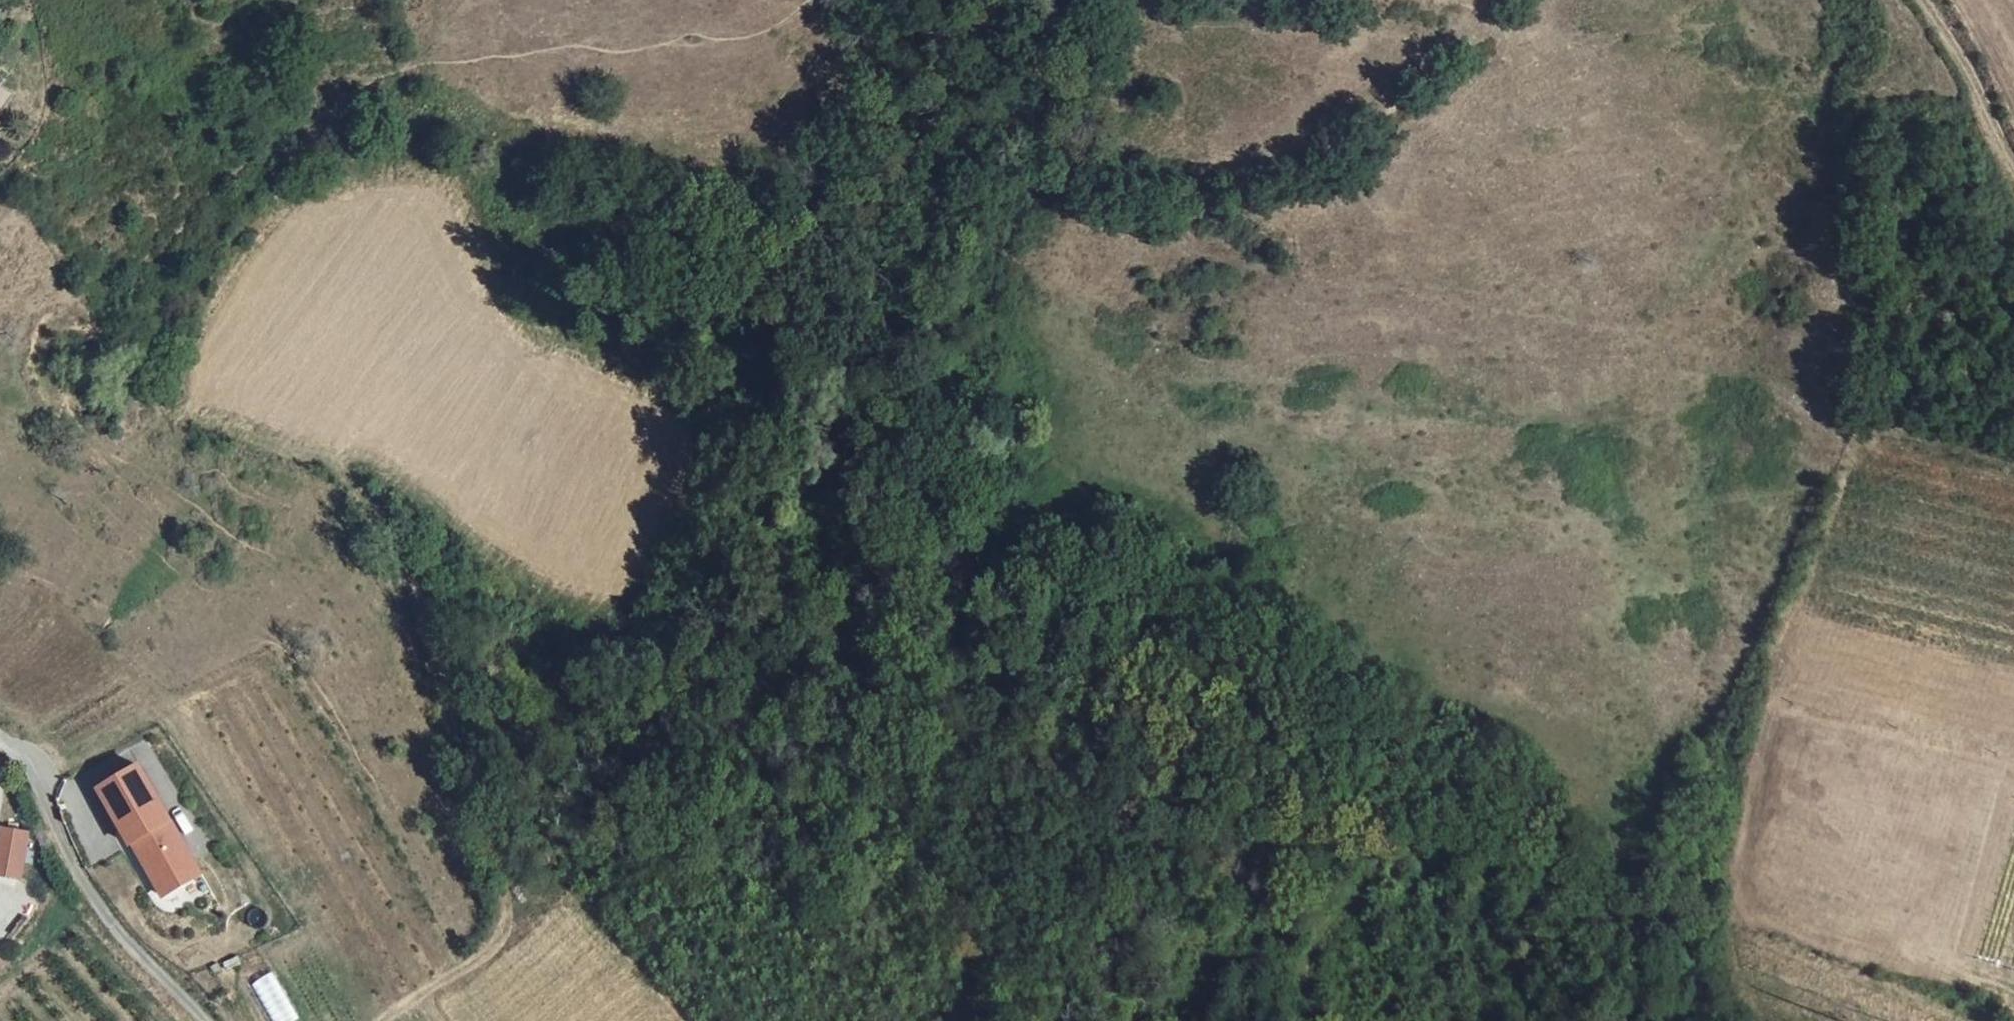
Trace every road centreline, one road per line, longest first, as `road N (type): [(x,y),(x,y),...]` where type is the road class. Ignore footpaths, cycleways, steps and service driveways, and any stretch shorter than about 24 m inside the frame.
road 1 (unclassified): [(0,752),(28,773),(83,897),(196,1020)]
road 2 (track): [(2013,160),(1915,0)]

